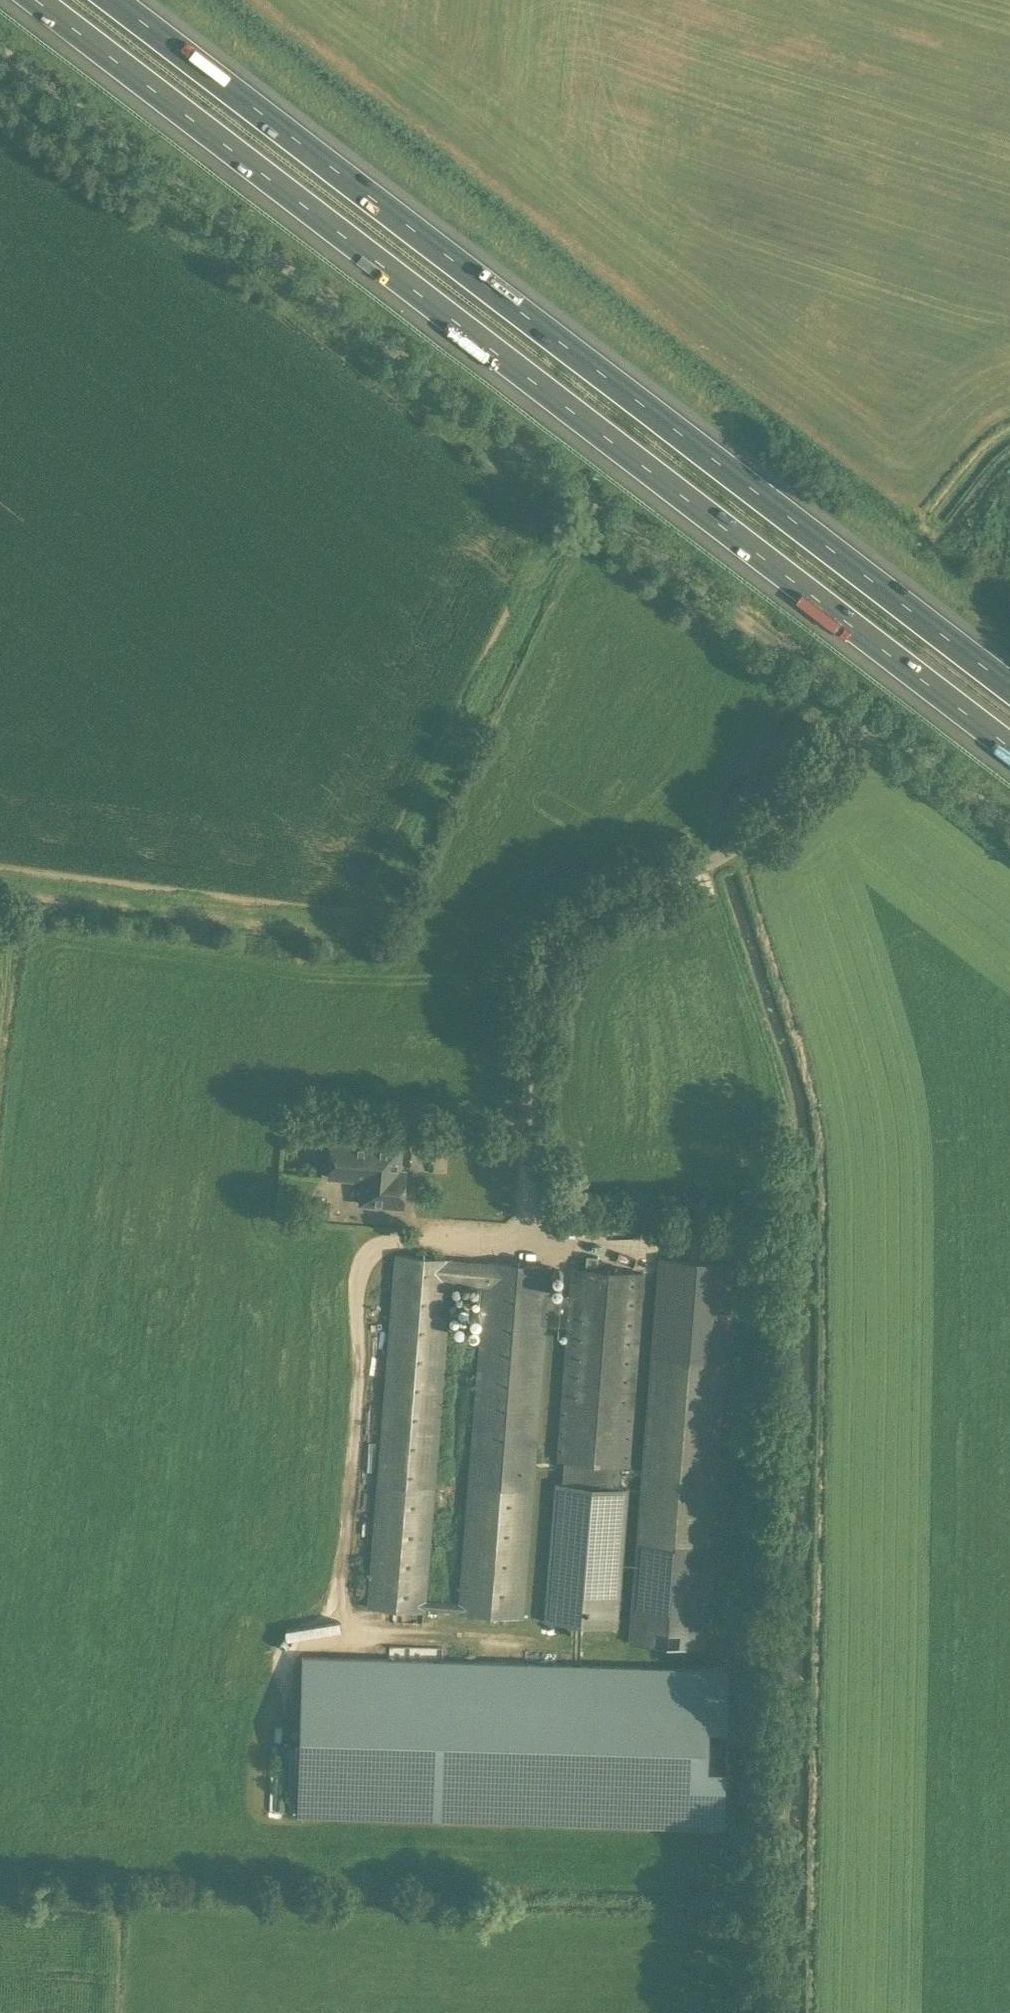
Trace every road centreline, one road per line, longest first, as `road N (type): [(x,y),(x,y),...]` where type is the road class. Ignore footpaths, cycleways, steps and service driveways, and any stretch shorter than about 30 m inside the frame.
road 1 (motorway): [(37,0),(1009,747)]
road 2 (motorway): [(1009,690),(112,0)]
road 3 (unclassified): [(529,1100),(723,1111),(695,2012)]
road 4 (unclassified): [(864,711),(0,48)]
road 5 (unclassified): [(864,711),(750,841),(586,906),(560,926),(538,978),(529,1100)]
road 6 (unclassified): [(0,1072),(529,1100)]
road 7 (unclassified): [(1009,824),(864,711)]

